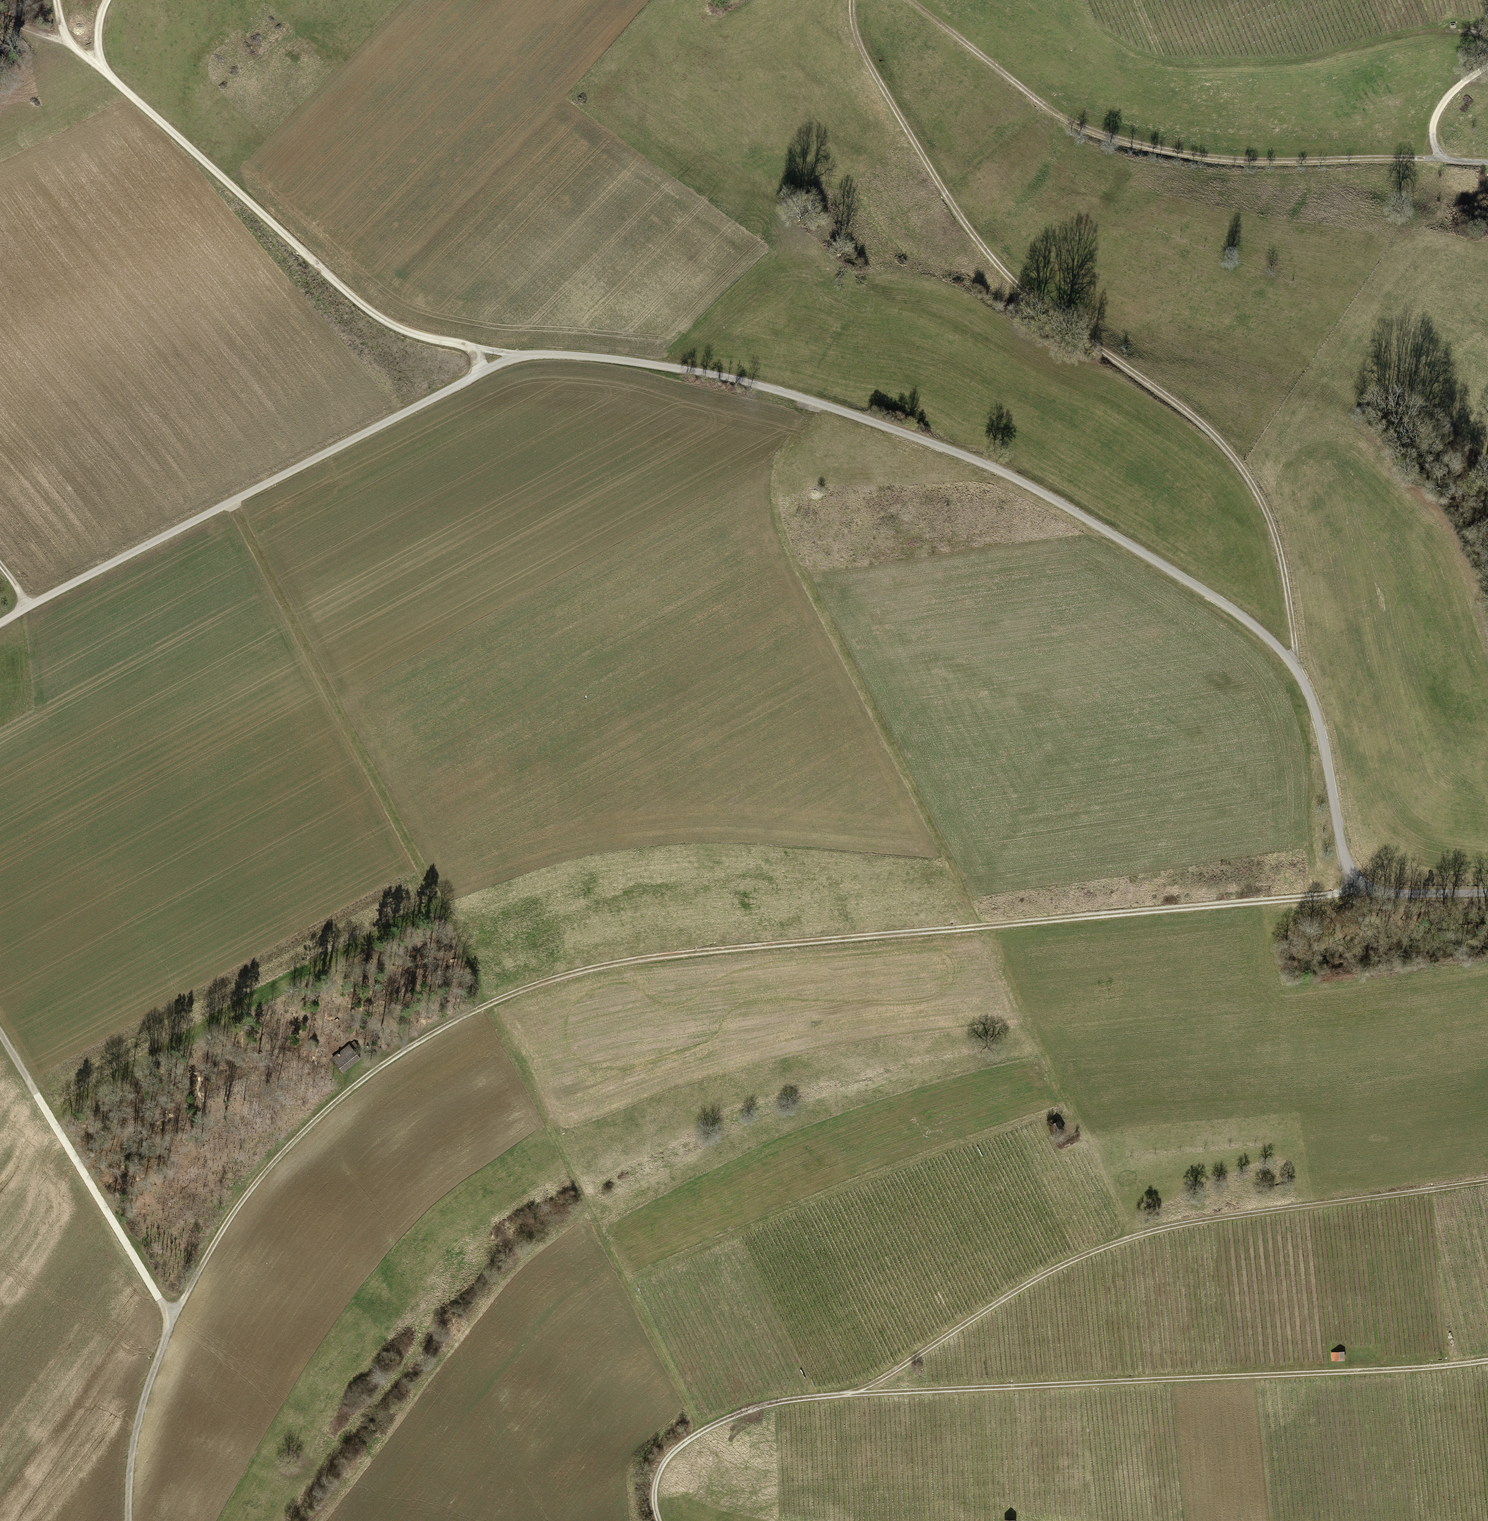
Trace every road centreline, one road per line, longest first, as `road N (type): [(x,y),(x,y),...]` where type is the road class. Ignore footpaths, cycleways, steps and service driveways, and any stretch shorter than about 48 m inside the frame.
road 1 (track): [(1361,885),(1346,858),(1309,693),(1257,628),(1018,479),(816,403),(705,373),(588,356),(511,358),(29,605)]
road 2 (track): [(1361,885),(1338,894),(640,959),(542,983),(438,1030),(303,1131),(216,1240),(171,1319),(142,1405),(128,1520)]
road 3 (track): [(703,1431),(232,502)]
road 4 (track): [(1133,1237),(786,540),(775,473),(816,403)]
road 5 (track): [(659,1520),(656,1482),(682,1443),(728,1418),(789,1400),(1487,1361)]
road 6 (track): [(1298,673),(1278,546),(1254,486),(1213,434),(1017,285),(989,255),(865,56),(852,0)]
road 7 (track): [(845,1394),(1053,1269),(1133,1237),(1487,1182)]
road 8 (track): [(1440,158),(1207,157),(1094,132),(1059,115),(910,0)]
road 9 (track): [(522,355),(430,339),(372,312),(106,73)]
road 10 (track): [(0,1032),(171,1319)]
road 11 (track): [(1487,892),(1361,885)]

